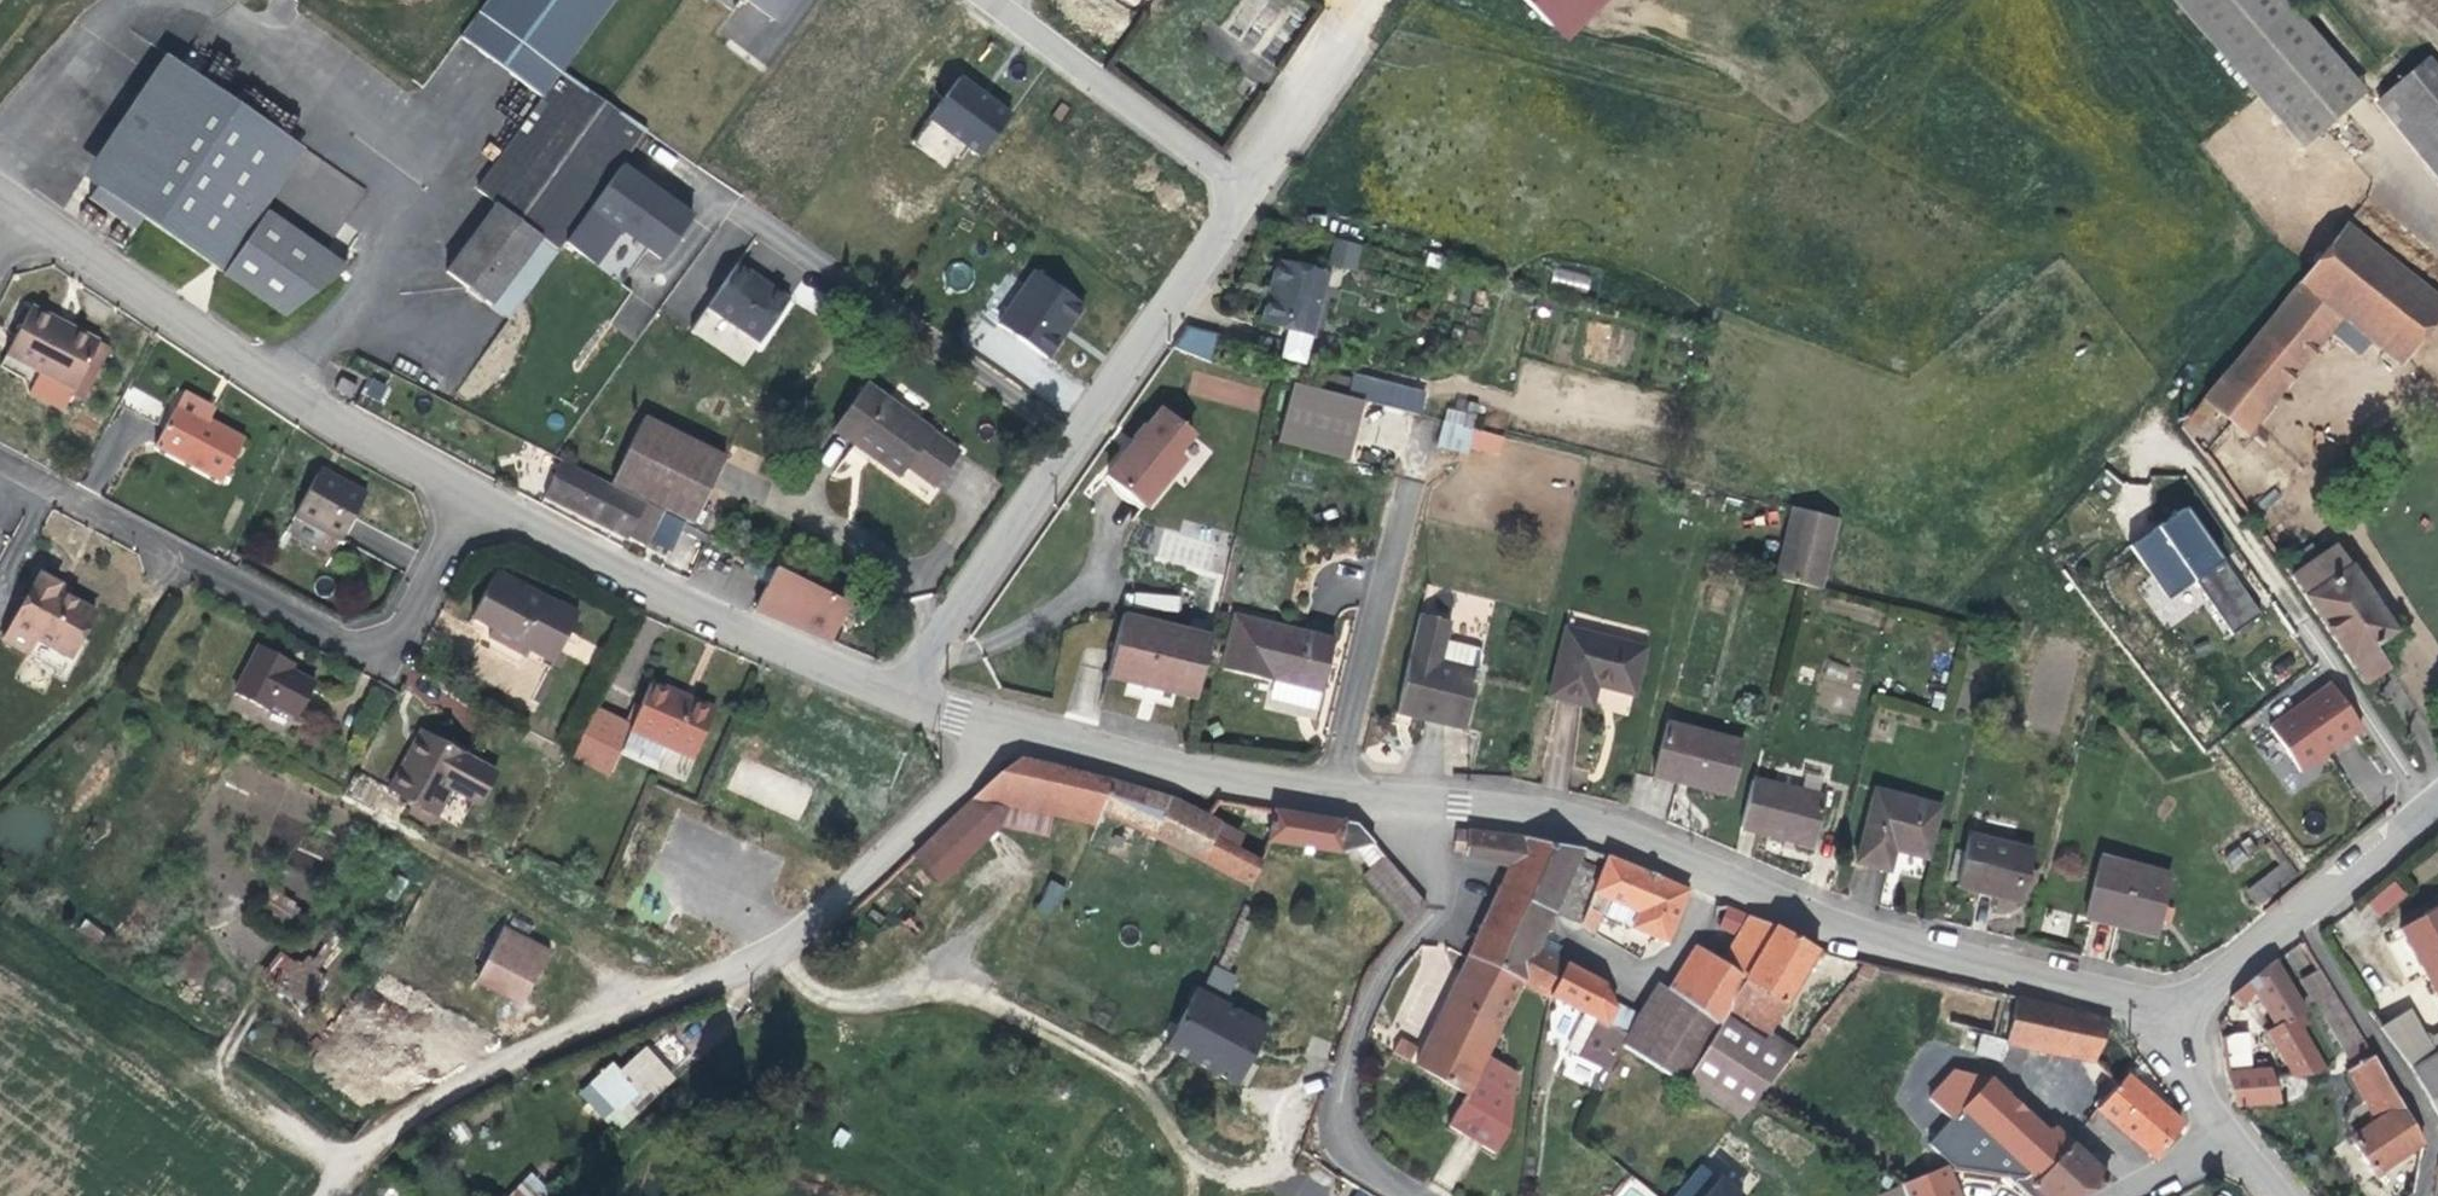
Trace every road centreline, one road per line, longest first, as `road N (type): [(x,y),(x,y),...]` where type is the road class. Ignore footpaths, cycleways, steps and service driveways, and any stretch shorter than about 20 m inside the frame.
road 1 (tertiary): [(2178,1014),(1851,924),(1541,808),(1390,801)]
road 2 (unclassified): [(993,722),(985,767),(795,929),(690,986),(478,1063),(373,1154)]
road 3 (unclassified): [(901,695),(1257,186)]
road 4 (residential): [(0,458),(343,636),(377,645),(404,631),(477,493)]
road 5 (tertiary): [(477,493),(18,215)]
road 6 (residential): [(1390,801),(1408,841),(1442,869),(1438,899),(1389,963),(1361,1023),(1336,1129),(1344,1155),(1415,1195)]
road 7 (tertiary): [(901,695),(686,605),(477,493)]
road 8 (tertiary): [(1338,799),(993,722)]
road 9 (residential): [(1338,799),(1416,475)]
road 10 (residential): [(2296,919),(2434,1140),(2420,1195)]
road 11 (unclassified): [(1257,186),(1003,0)]
road 12 (tertiary): [(2296,919),(2437,803)]
road 13 (unclassified): [(1257,186),(1362,39)]
road 14 (tertiary): [(2178,1014),(2296,919)]
road 15 (tertiary): [(2238,1147),(2210,1114),(2178,1014)]

